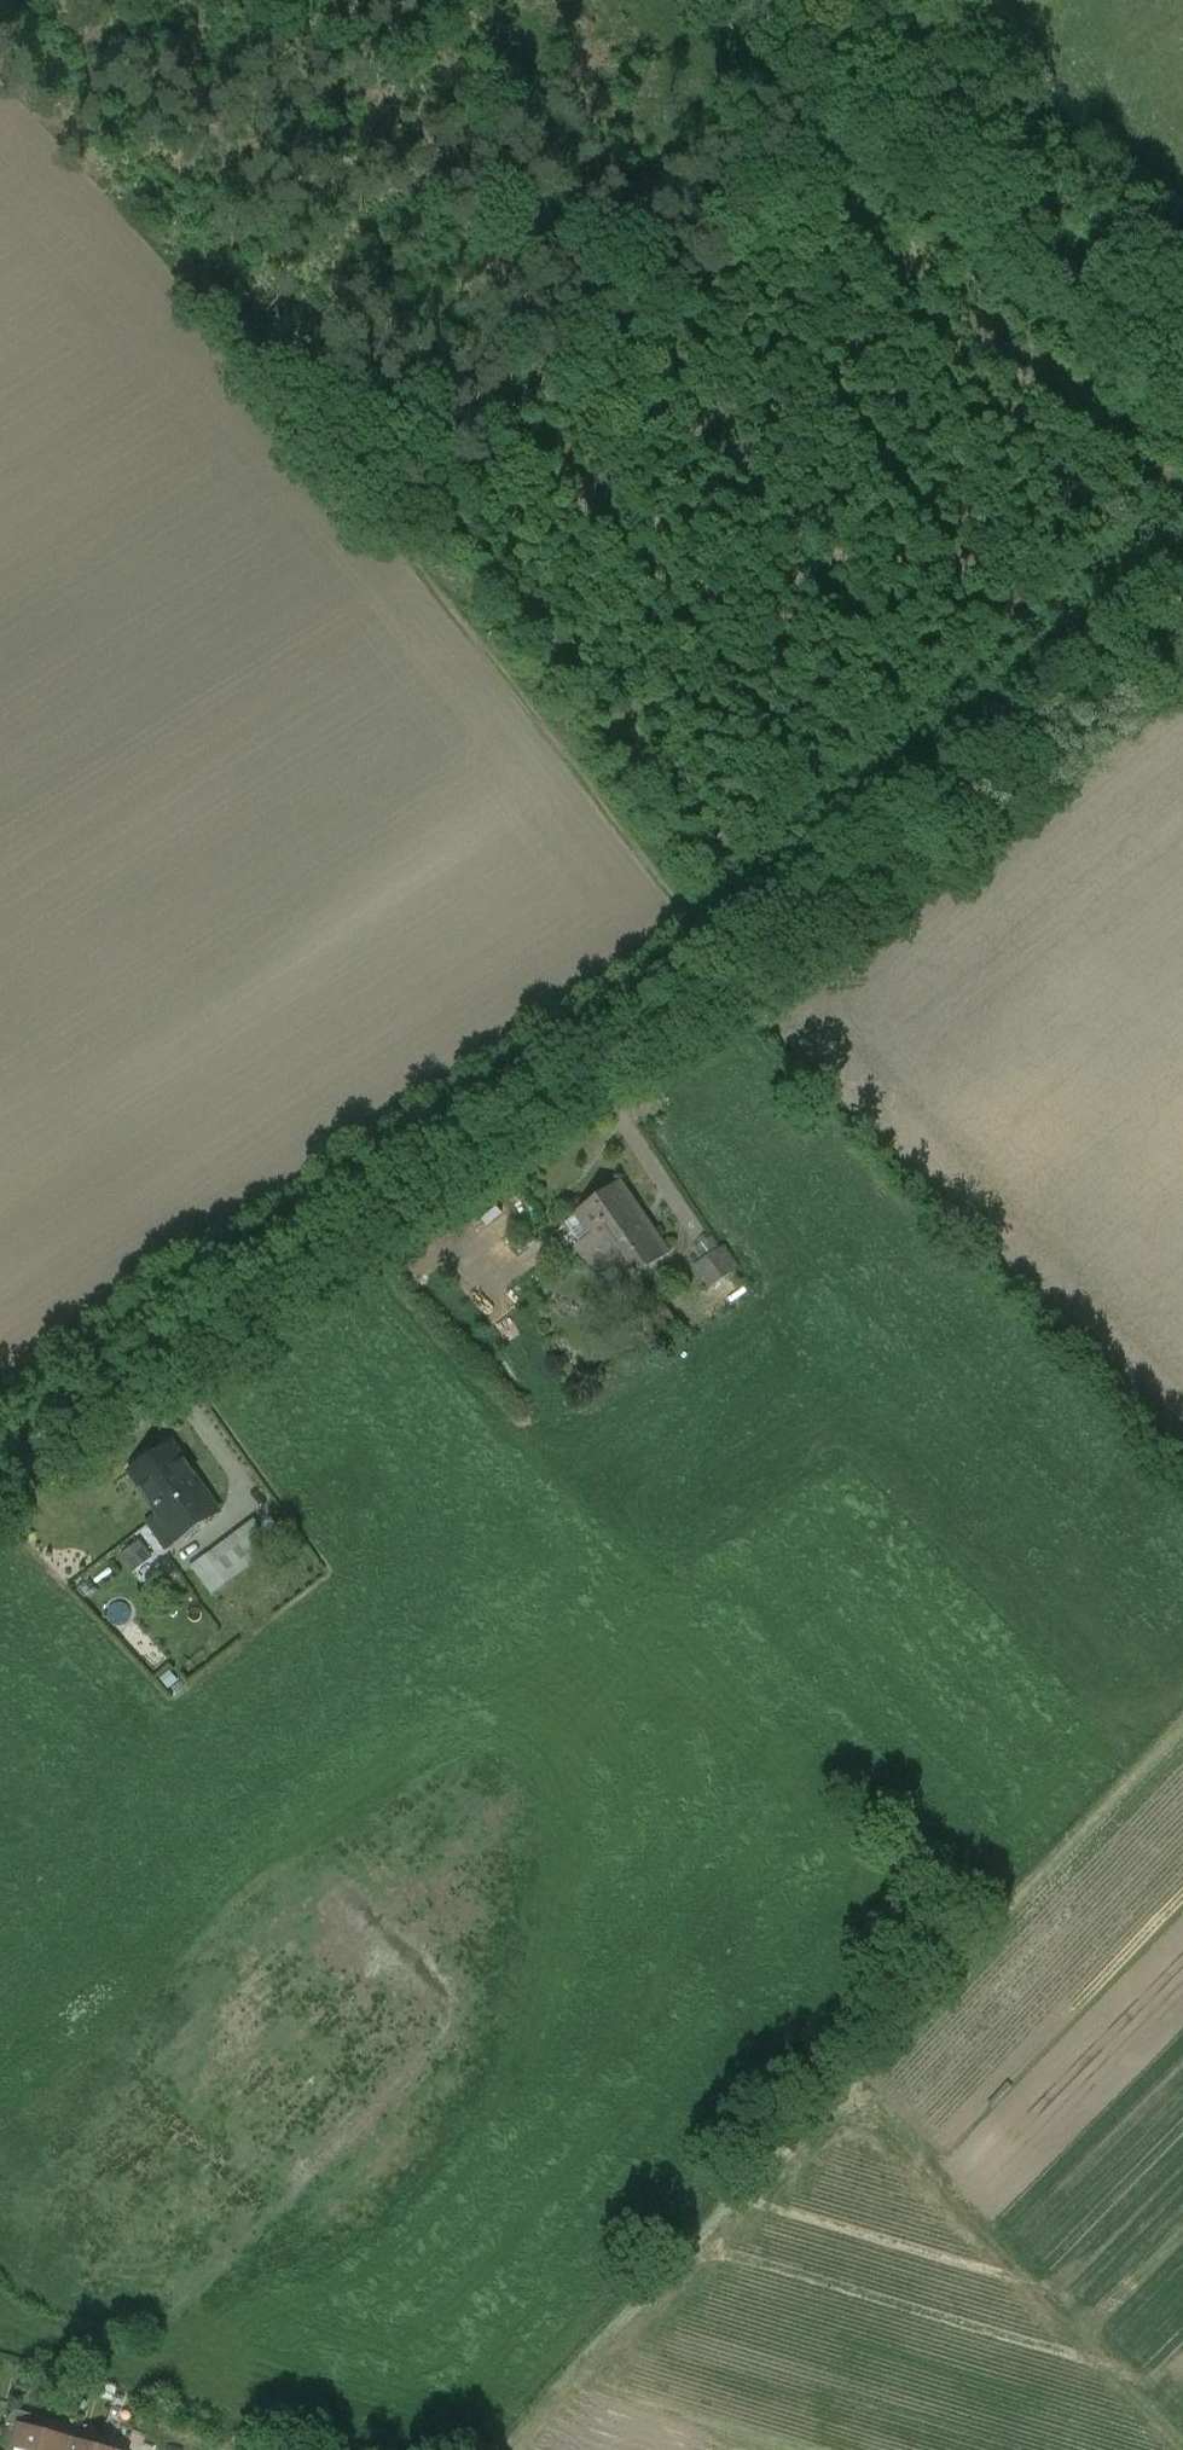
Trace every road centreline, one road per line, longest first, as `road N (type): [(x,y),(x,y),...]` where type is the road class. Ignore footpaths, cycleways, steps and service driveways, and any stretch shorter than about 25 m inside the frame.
road 1 (unclassified): [(0,1477),(766,955),(1182,610)]
road 2 (tertiary): [(1182,361),(752,0)]

